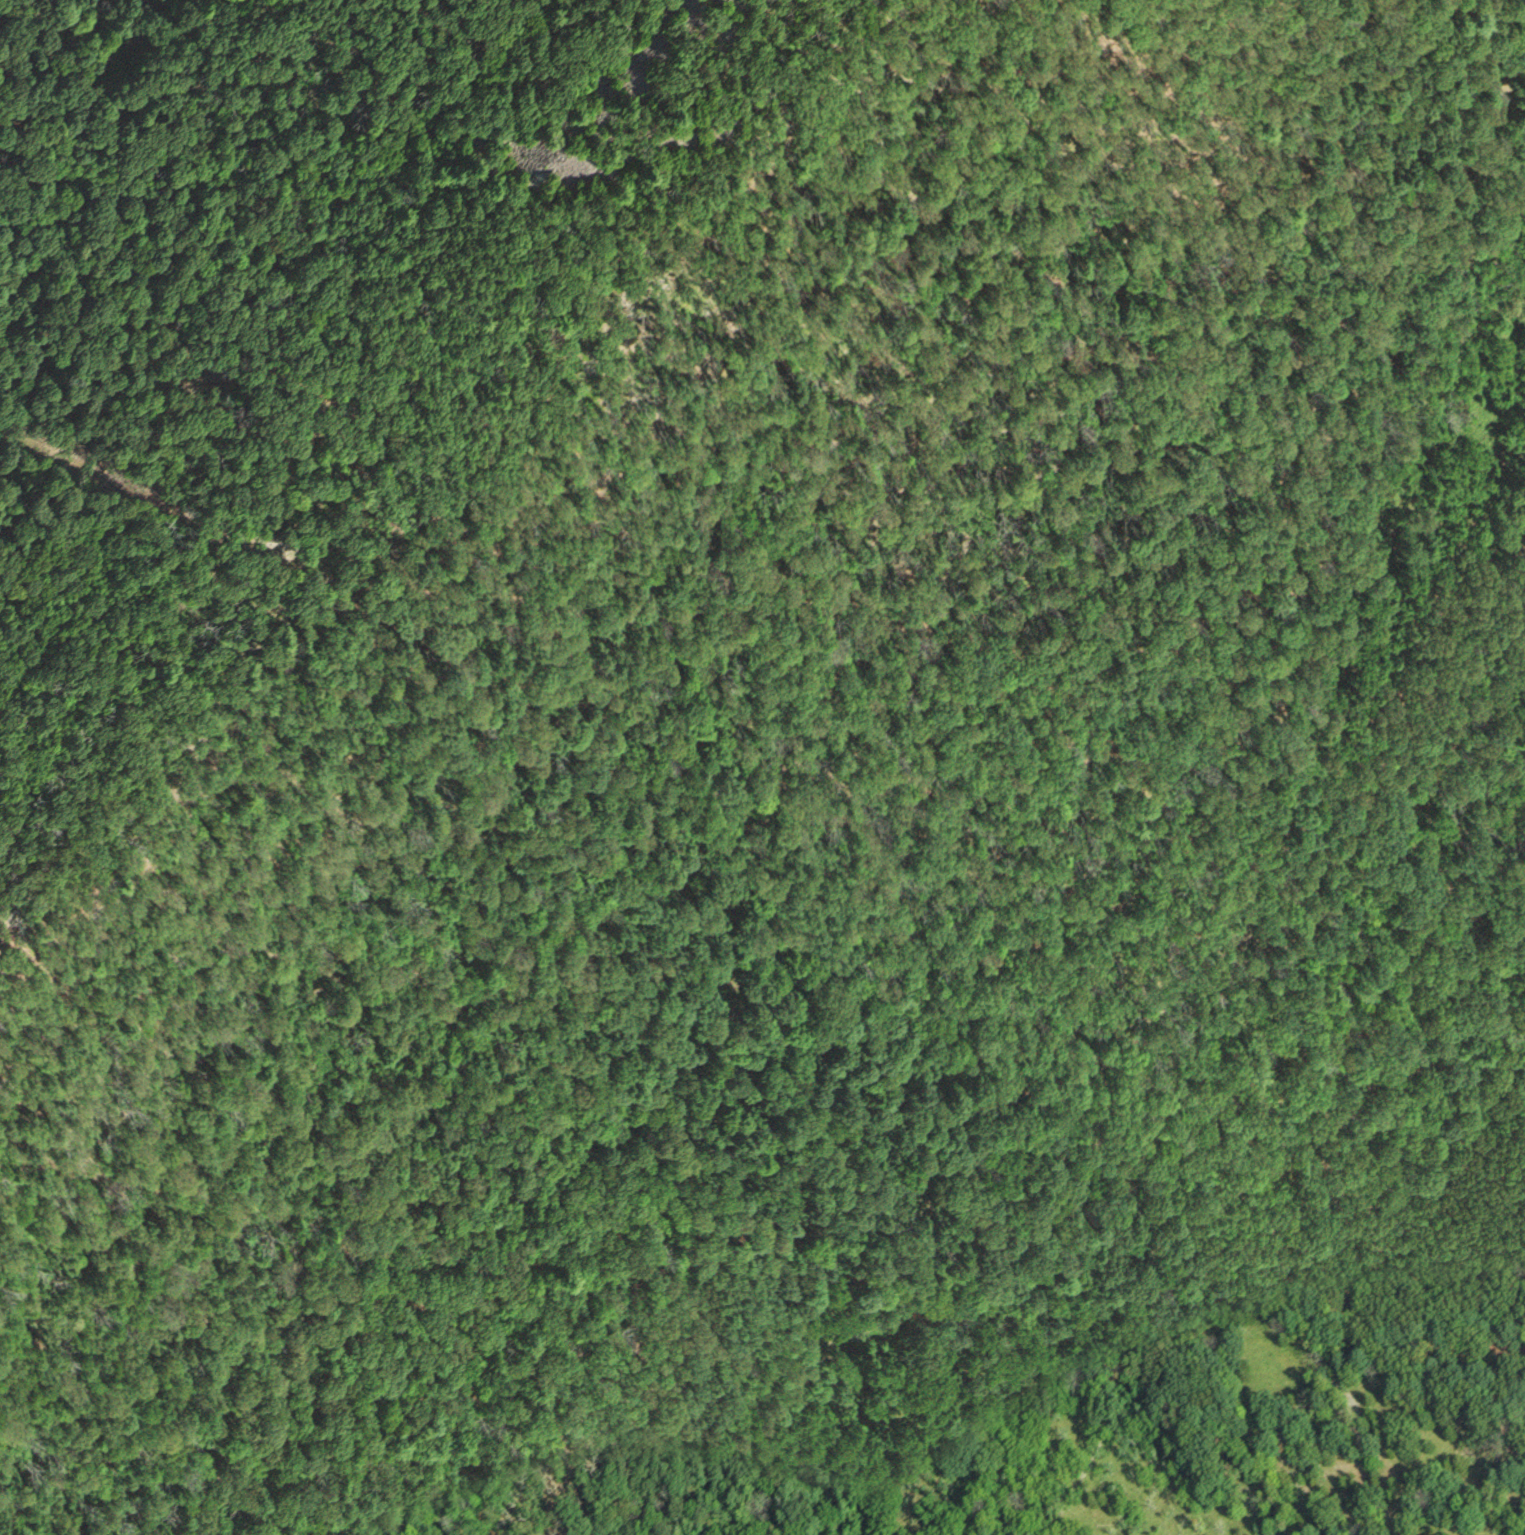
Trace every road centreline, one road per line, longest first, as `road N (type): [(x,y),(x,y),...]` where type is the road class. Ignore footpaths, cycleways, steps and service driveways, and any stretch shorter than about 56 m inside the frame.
road 1 (track): [(221,0),(171,75),(0,186)]

